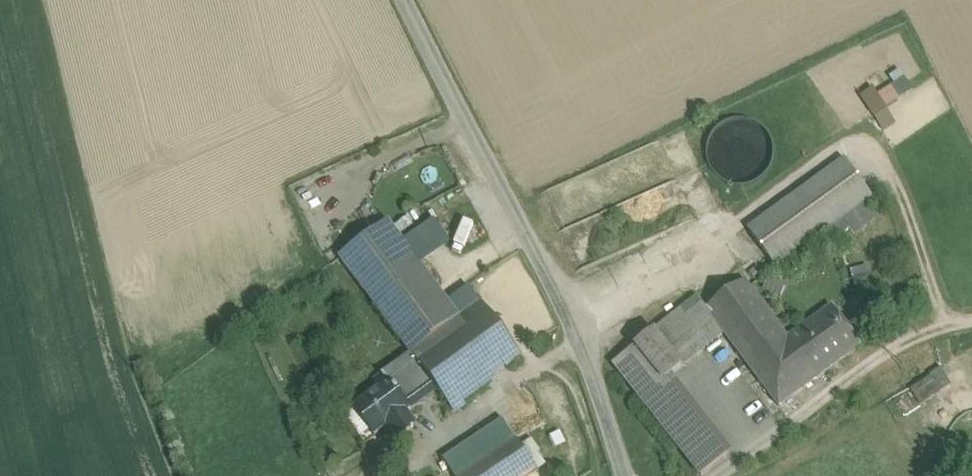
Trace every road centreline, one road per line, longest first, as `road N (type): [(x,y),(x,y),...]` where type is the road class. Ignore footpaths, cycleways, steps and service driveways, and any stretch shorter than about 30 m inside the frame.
road 1 (unclassified): [(616,475),(574,337),(405,0)]

